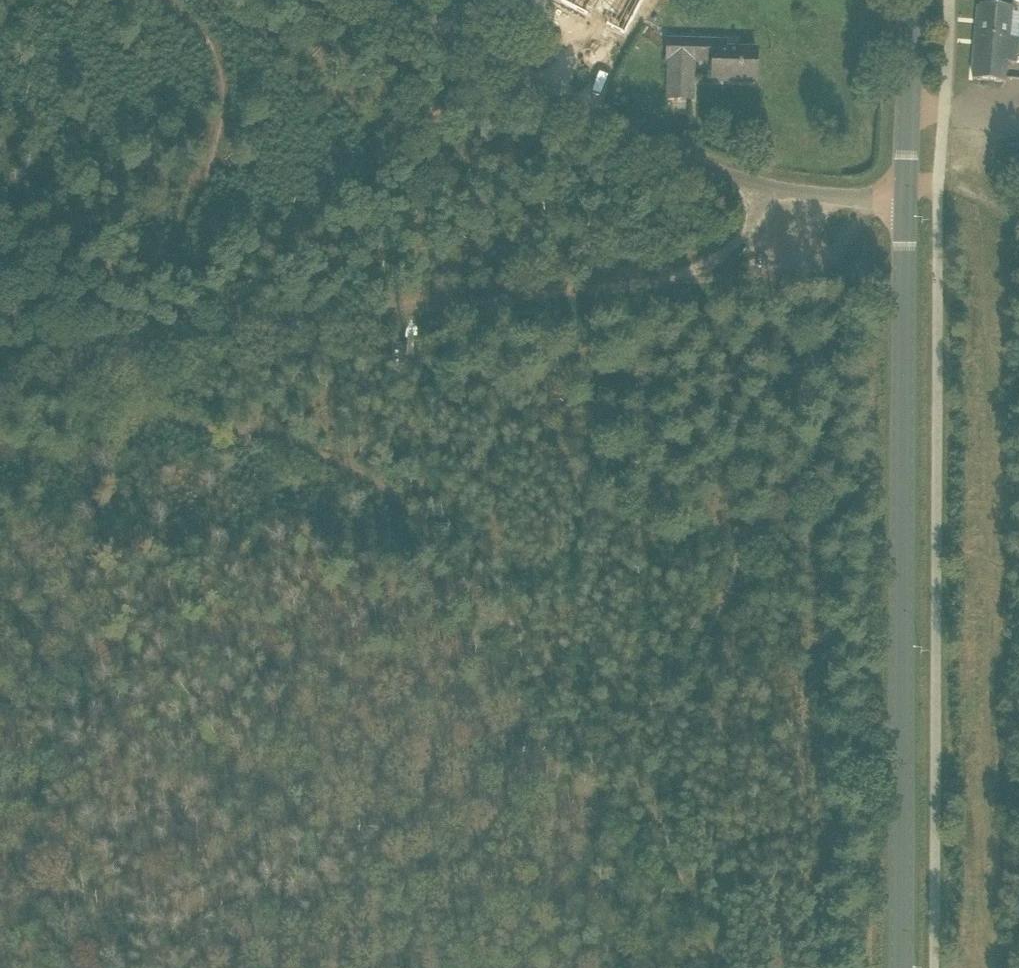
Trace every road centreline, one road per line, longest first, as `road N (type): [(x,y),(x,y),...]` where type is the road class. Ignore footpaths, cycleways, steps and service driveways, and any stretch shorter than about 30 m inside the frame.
road 1 (track): [(0,373),(697,273),(745,236),(773,187)]
road 2 (tertiary): [(900,967),(904,196)]
road 3 (unclassified): [(904,196),(773,187),(678,156),(404,0)]
road 4 (tertiary): [(904,196),(917,0)]

